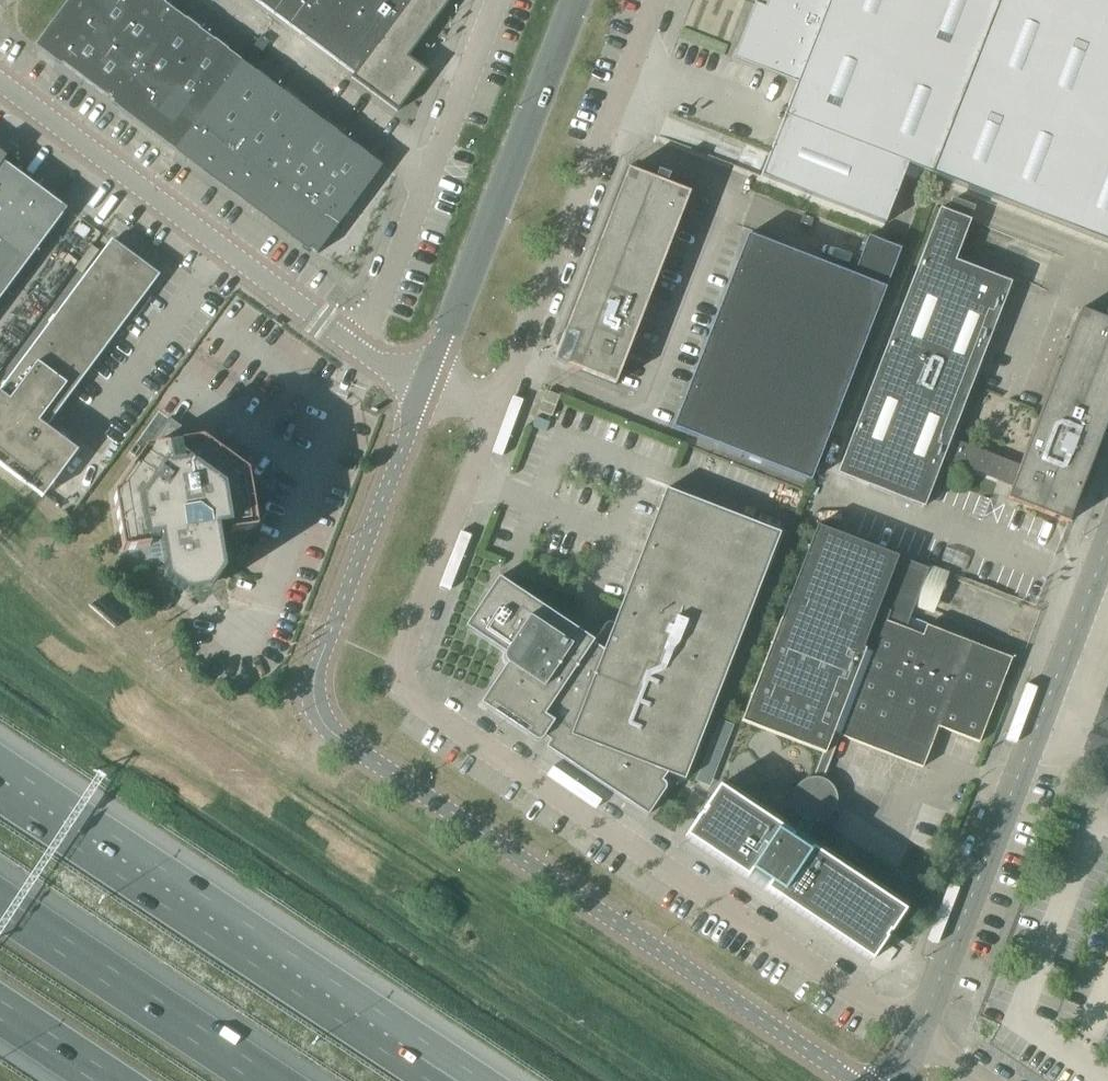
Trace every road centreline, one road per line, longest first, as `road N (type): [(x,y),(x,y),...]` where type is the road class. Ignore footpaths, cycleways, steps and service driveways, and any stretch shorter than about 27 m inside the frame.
road 1 (unclassified): [(852,1080),(320,718),(318,666),(424,385)]
road 2 (unclassified): [(896,1080),(1107,548)]
road 3 (residential): [(424,385),(354,348),(0,83)]
road 4 (motorway): [(427,1080),(0,798)]
road 5 (unclassified): [(424,385),(576,0)]
road 6 (motorway): [(268,1080),(0,902)]
road 7 (motorway): [(0,1009),(109,1080)]

